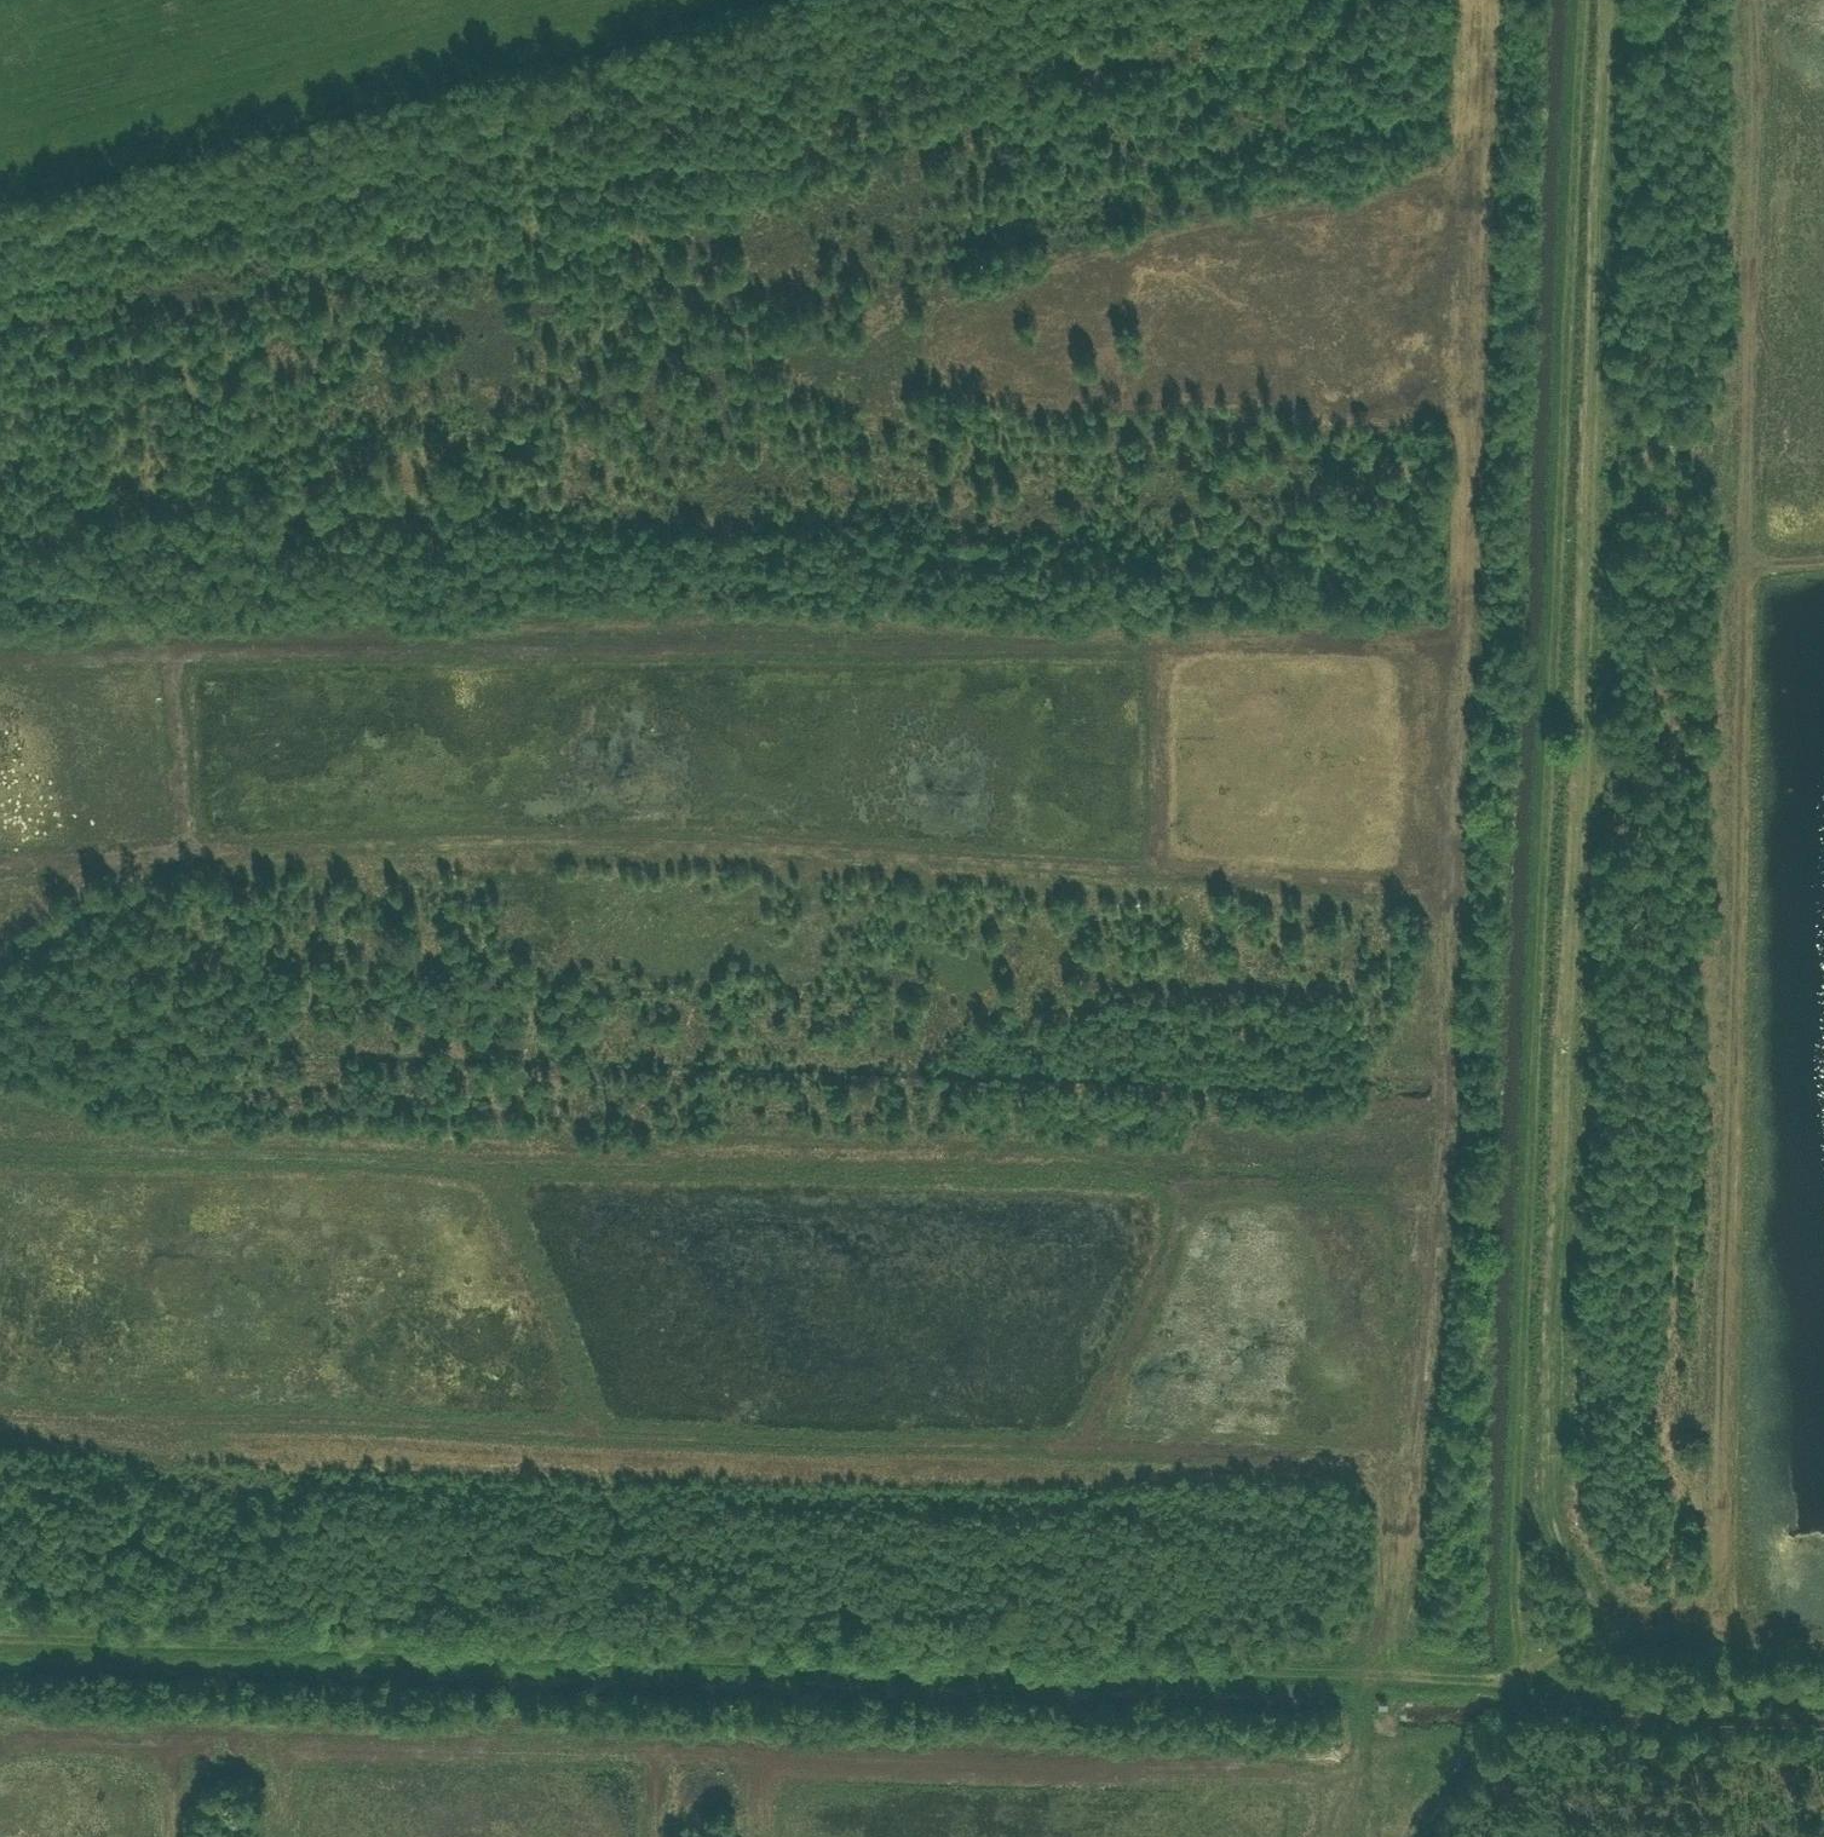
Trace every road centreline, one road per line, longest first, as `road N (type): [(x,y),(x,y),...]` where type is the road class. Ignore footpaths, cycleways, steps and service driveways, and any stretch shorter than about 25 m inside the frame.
road 1 (track): [(1823,1707),(1511,1698),(1472,1684),(0,1638)]

